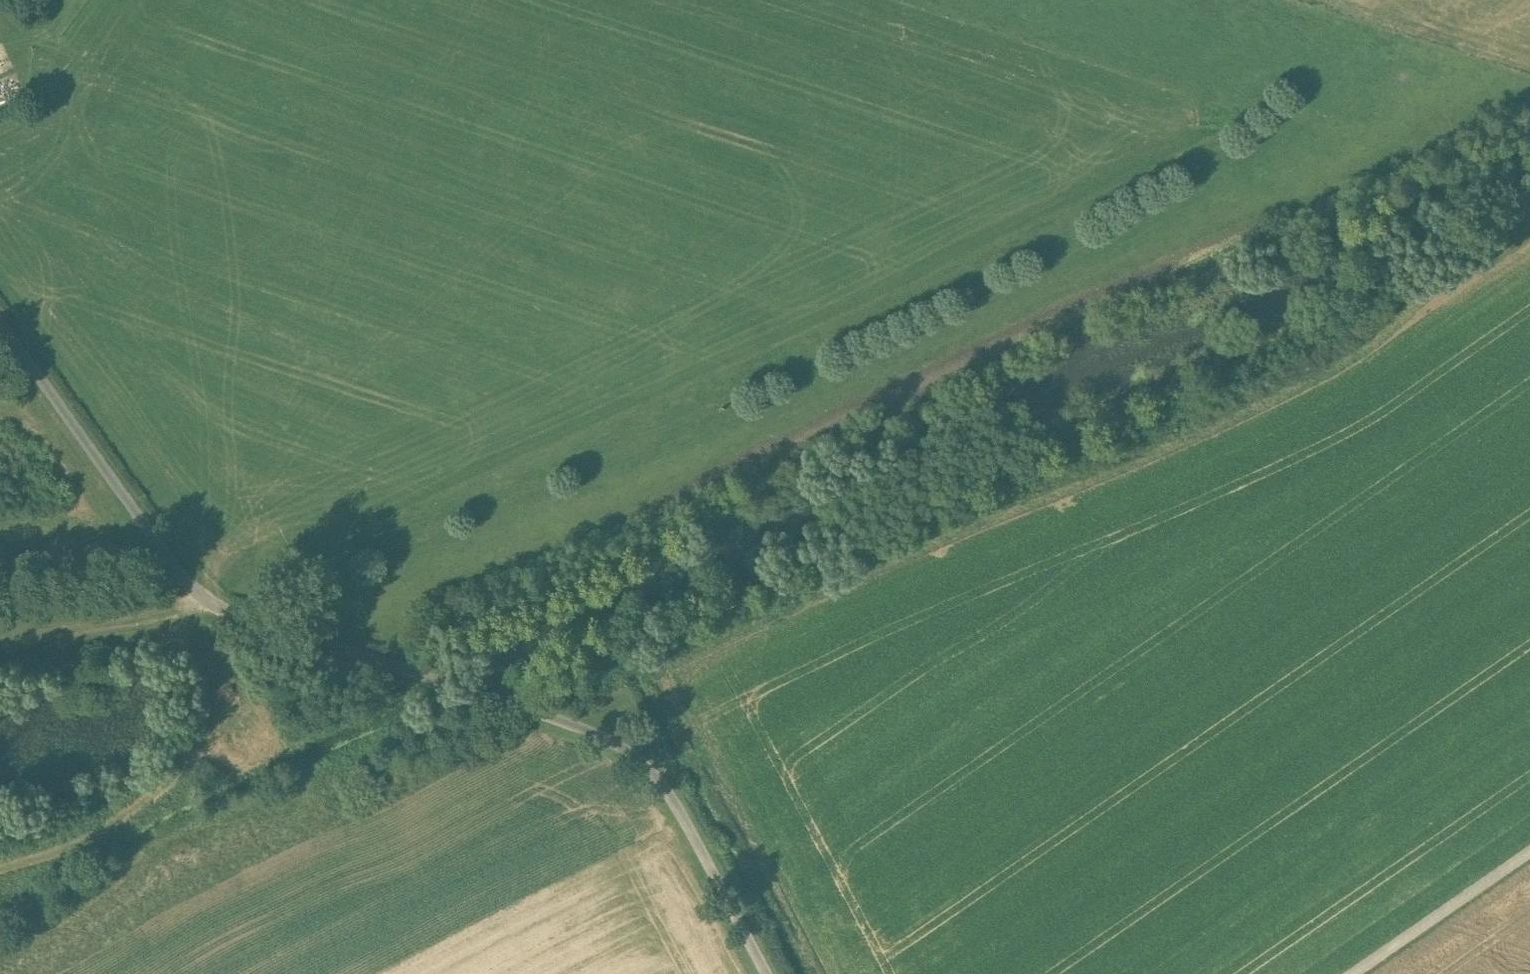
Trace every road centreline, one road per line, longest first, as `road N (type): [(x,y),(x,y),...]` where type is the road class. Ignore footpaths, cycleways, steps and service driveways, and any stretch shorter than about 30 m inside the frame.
road 1 (track): [(0,321),(185,582),(225,611),(613,739),(651,762),(766,973)]
road 2 (track): [(1358,973),(1529,856)]

